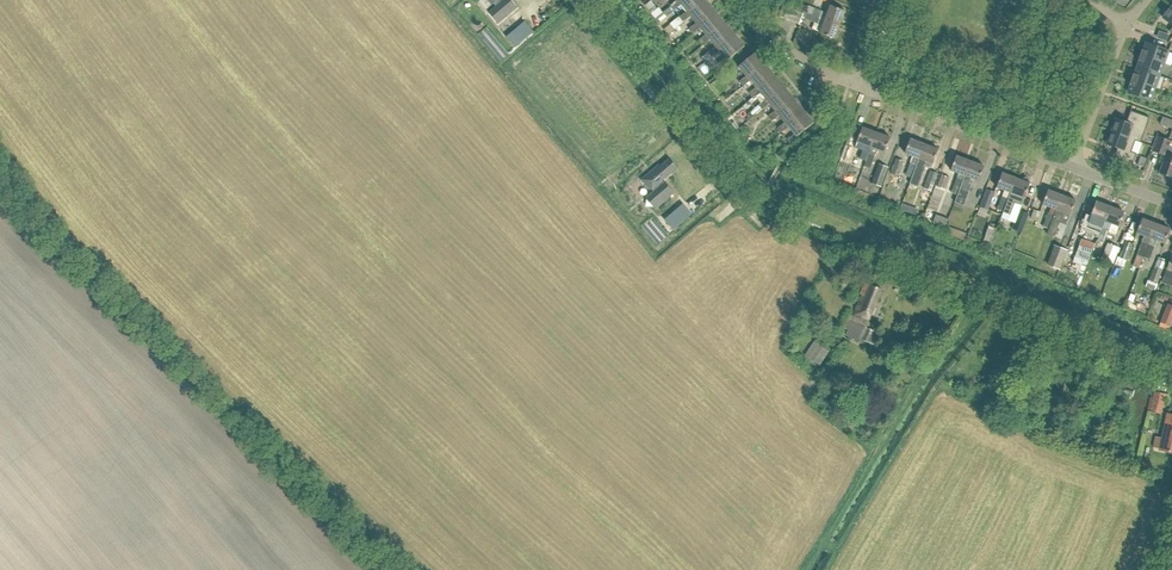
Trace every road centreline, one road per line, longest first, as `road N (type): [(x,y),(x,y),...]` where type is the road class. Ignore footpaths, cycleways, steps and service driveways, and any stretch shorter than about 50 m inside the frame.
road 1 (track): [(1149,356),(872,237)]
road 2 (residential): [(573,0),(764,226)]
road 3 (residential): [(1073,168),(855,85)]
road 4 (residential): [(1073,168),(1128,25)]
road 5 (residential): [(735,0),(787,50),(855,85)]
road 6 (track): [(749,209),(775,196),(872,237)]

